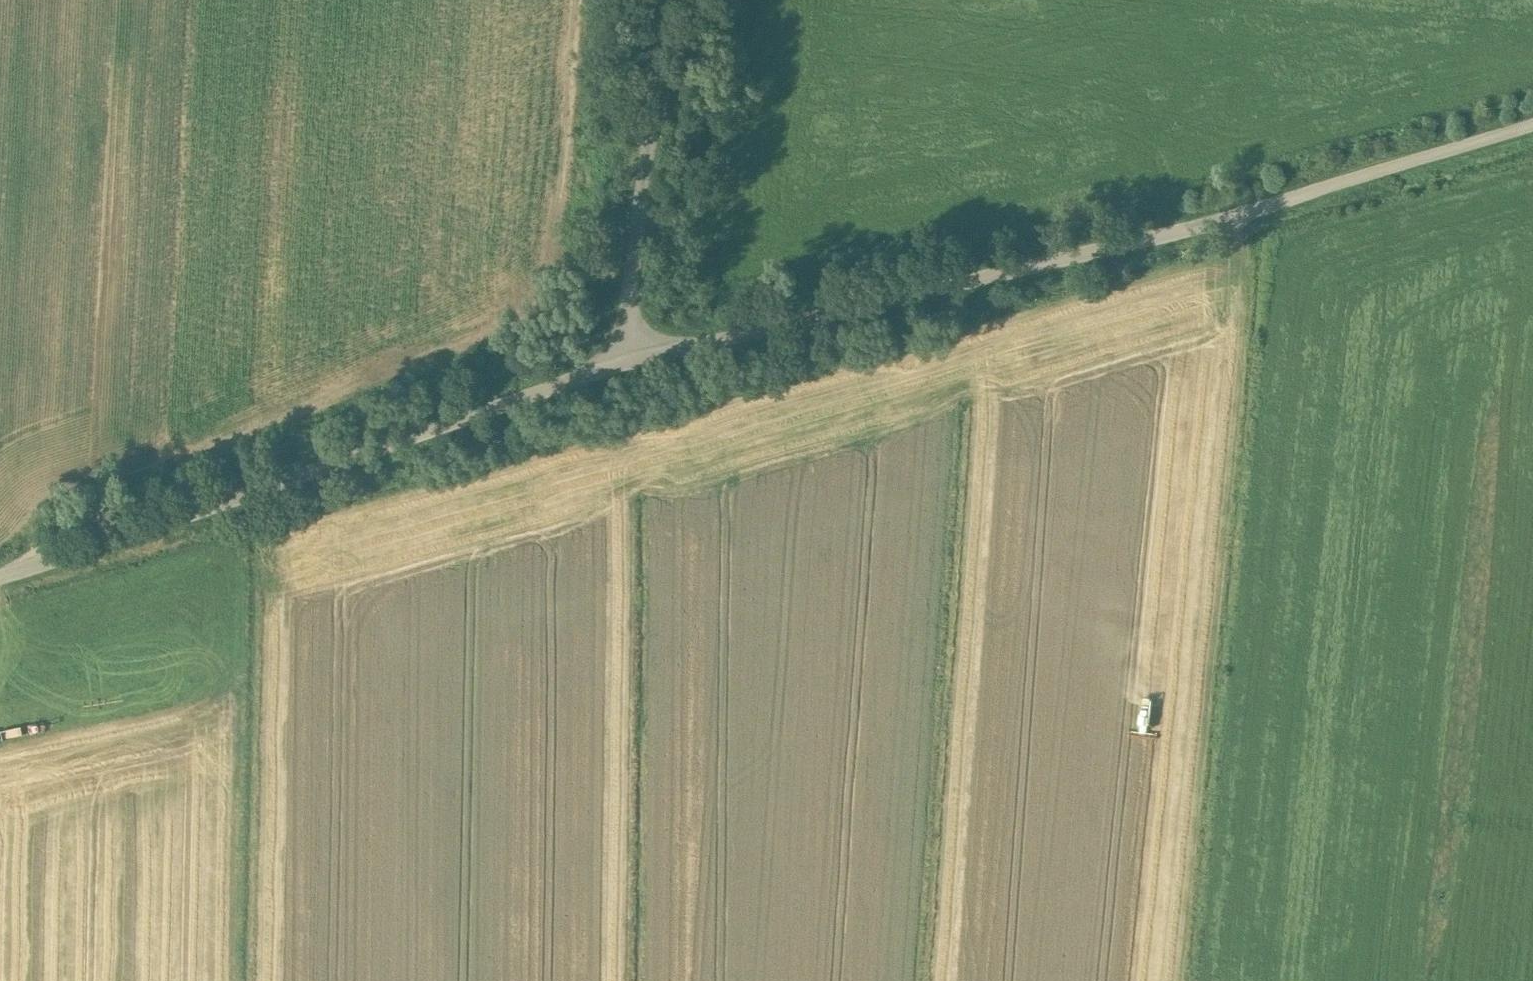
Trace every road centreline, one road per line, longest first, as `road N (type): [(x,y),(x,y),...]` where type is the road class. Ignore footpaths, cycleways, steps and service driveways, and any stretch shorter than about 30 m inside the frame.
road 1 (unclassified): [(639,351),(1275,199),(1532,120)]
road 2 (unclassified): [(0,571),(639,351)]
road 3 (unclassified): [(639,351),(630,303),(672,0)]

